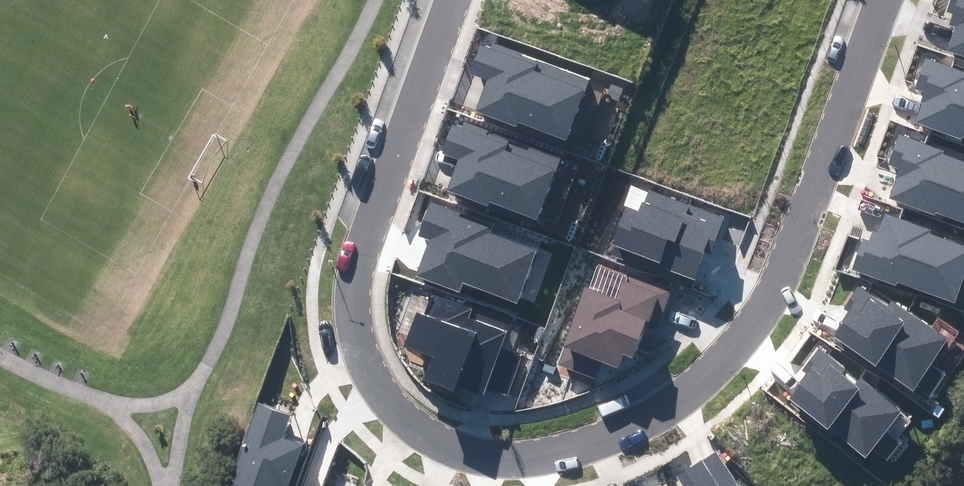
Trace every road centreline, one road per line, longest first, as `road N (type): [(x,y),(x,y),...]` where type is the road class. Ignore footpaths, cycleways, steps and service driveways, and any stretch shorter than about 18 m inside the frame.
road 1 (residential): [(884,0),(787,256),(743,336),(706,377),(641,425),(591,445),(513,459),(465,452),(402,416),(372,377),(356,329),(363,254),(452,0)]

